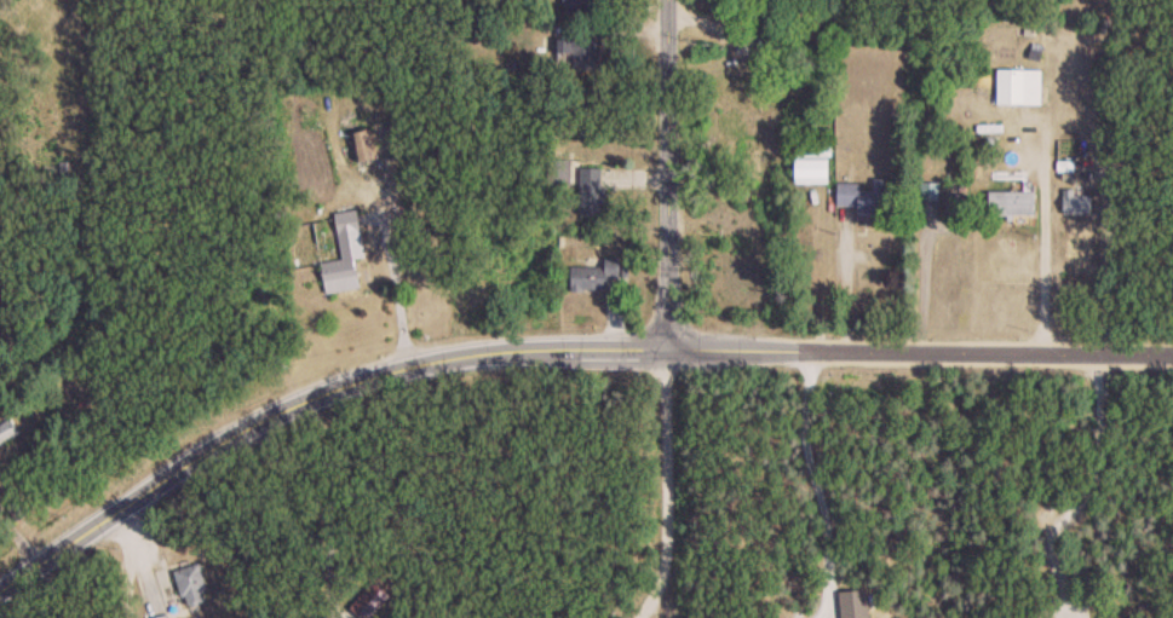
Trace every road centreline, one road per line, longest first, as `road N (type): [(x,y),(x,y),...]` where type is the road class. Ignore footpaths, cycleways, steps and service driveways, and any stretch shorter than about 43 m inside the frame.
road 1 (tertiary): [(0,593),(282,408),(378,369),(501,351),(668,345),(1172,349)]
road 2 (residential): [(668,345),(668,0)]

